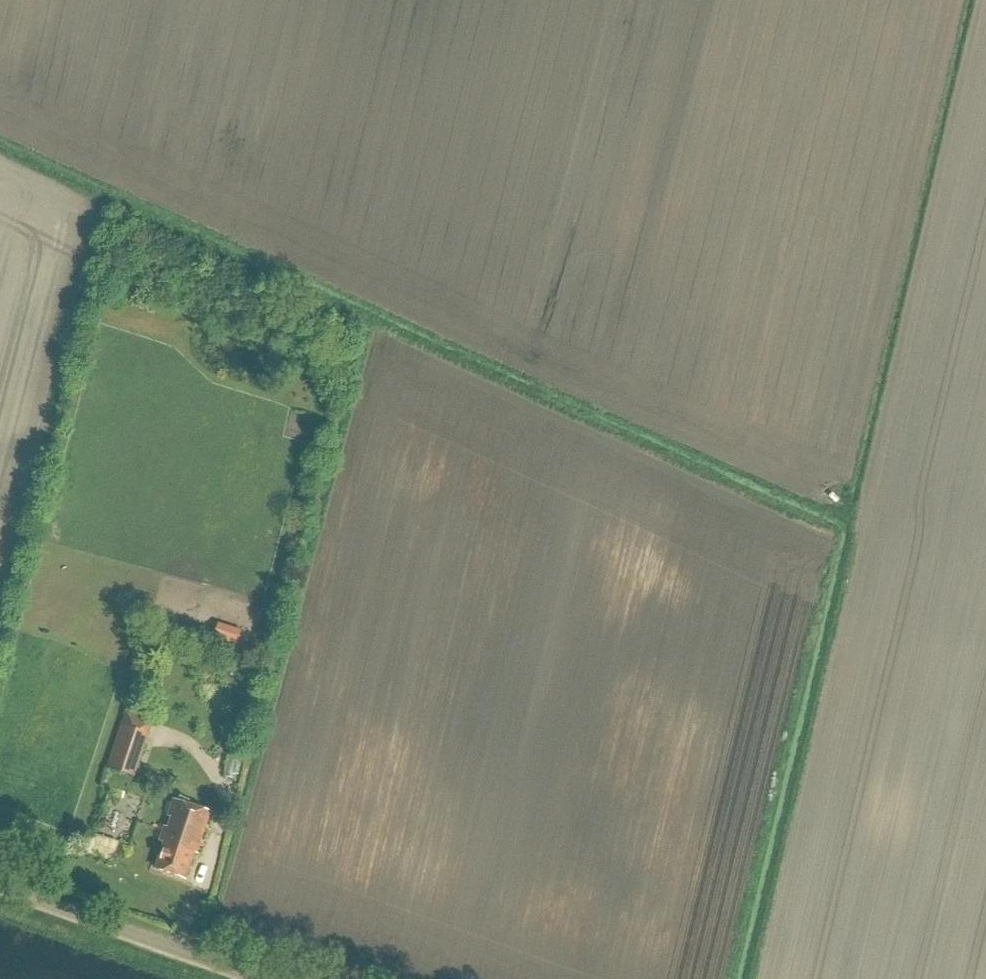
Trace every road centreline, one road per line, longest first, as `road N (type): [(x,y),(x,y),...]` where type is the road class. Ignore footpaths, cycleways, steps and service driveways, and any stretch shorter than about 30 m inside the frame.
road 1 (unclassified): [(255,978),(0,888)]

